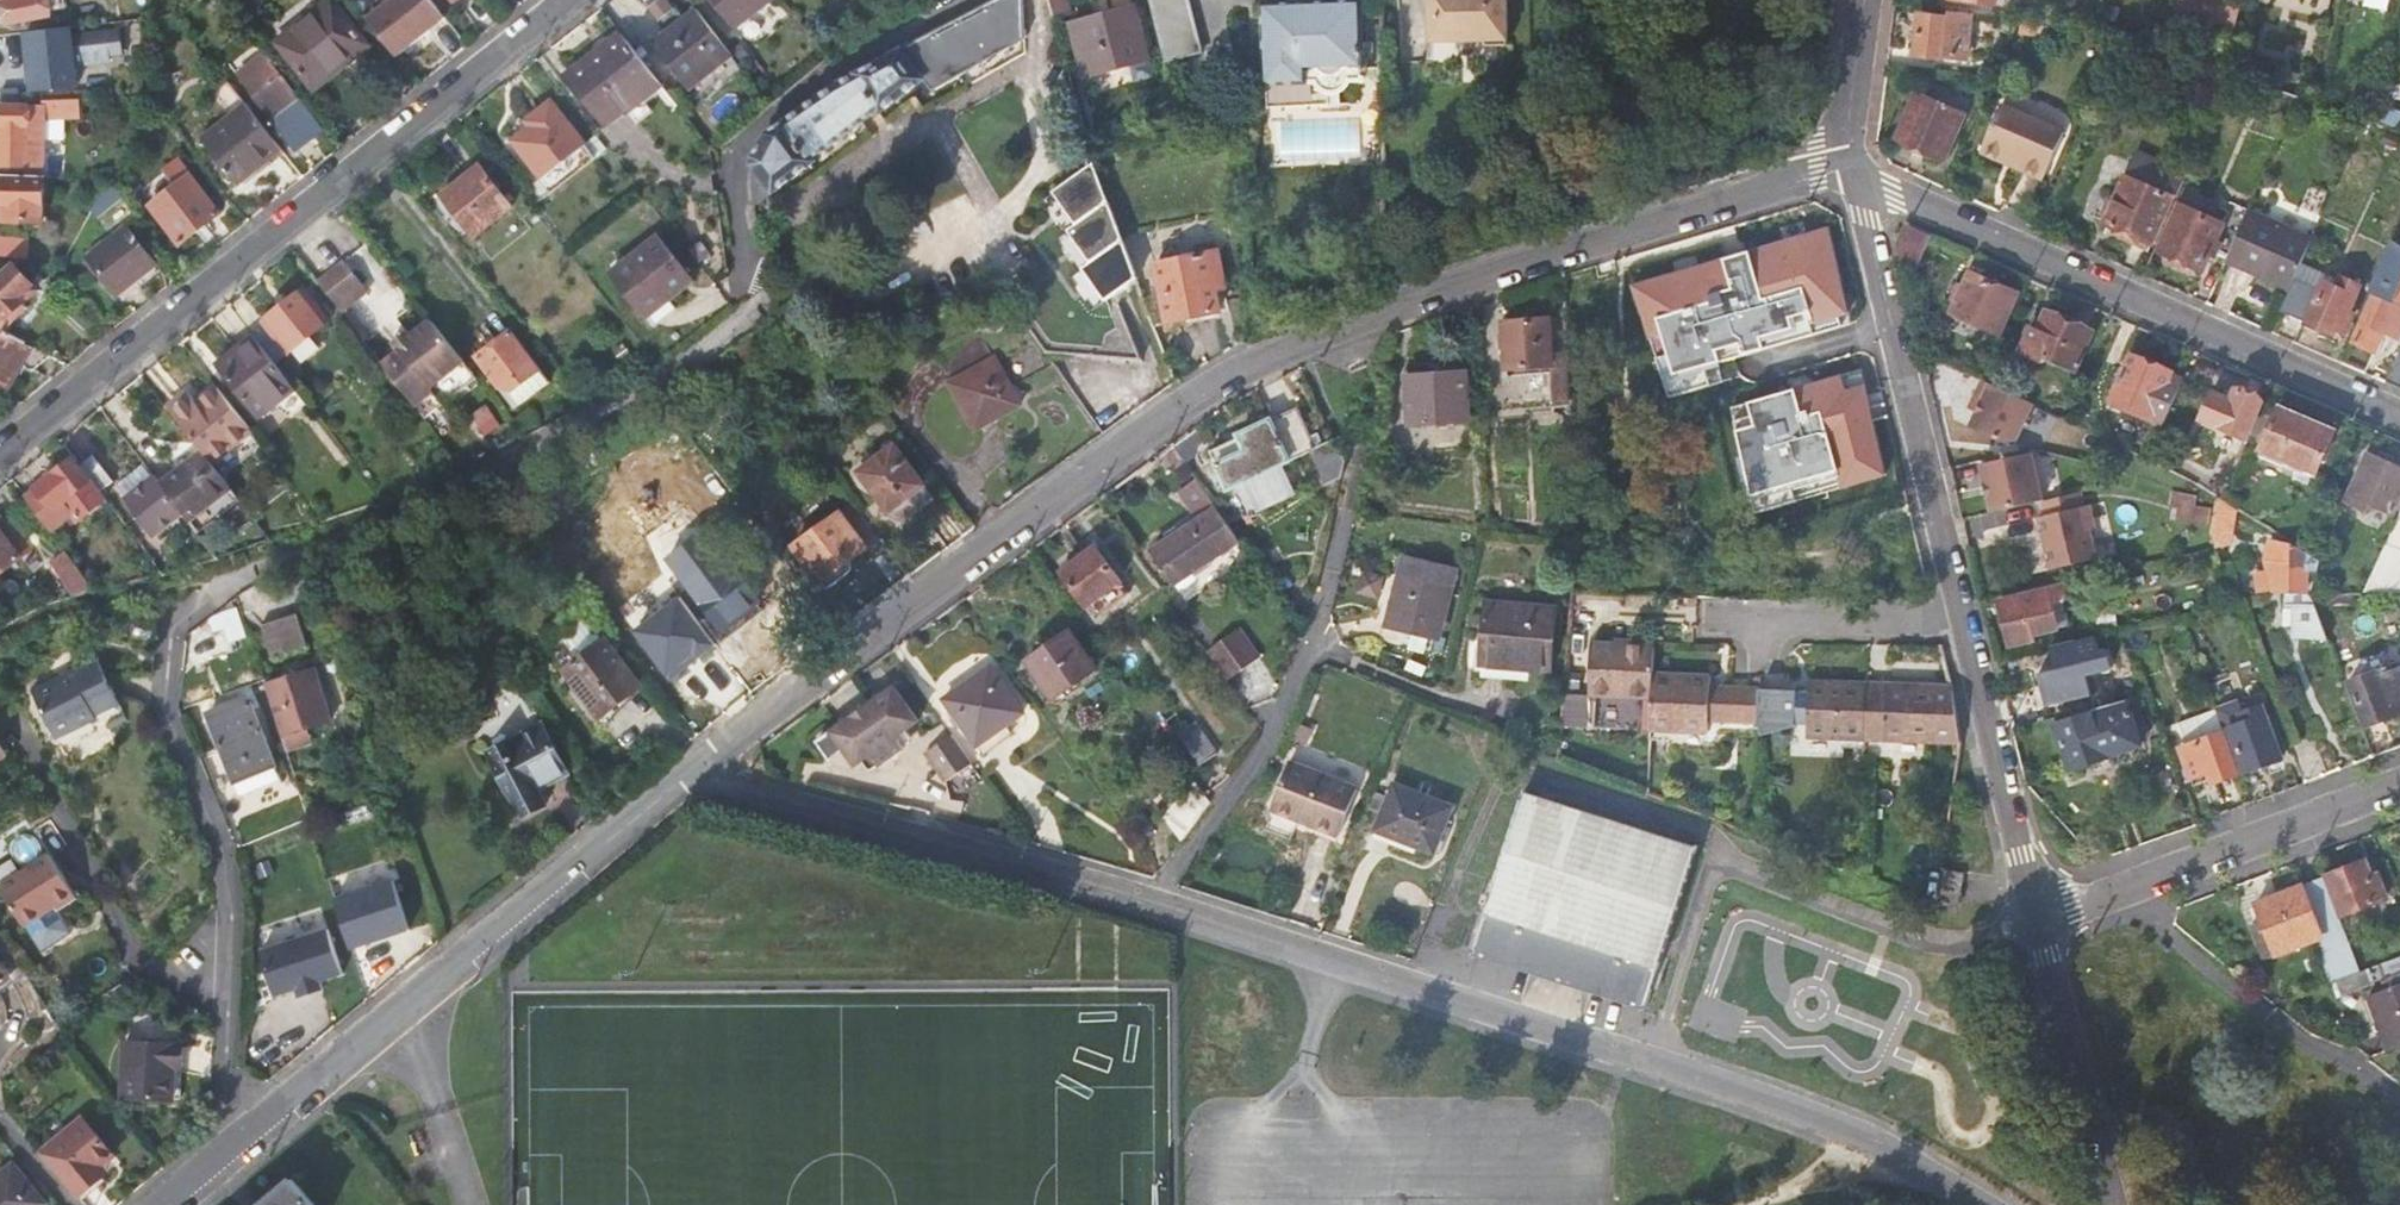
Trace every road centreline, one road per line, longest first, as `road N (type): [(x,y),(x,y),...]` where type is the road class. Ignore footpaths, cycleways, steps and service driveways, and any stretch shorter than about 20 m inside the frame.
road 1 (residential): [(1968,1204),(1856,1143),(1661,1066),(1167,910),(698,788)]
road 2 (residential): [(698,788),(937,590),(1250,366),(1851,169)]
road 3 (residential): [(0,454),(323,206),(573,0)]
road 4 (residential): [(163,1204),(401,1008),(698,788)]
road 5 (residential): [(1851,169),(2399,420)]
road 6 (residential): [(1968,625),(1851,169)]
road 7 (residential): [(2399,784),(2040,908)]
road 8 (residential): [(2040,908),(2109,1204)]
road 9 (residential): [(2040,908),(1968,625)]
road 10 (residential): [(1968,625),(1725,622)]
road 11 (residential): [(1851,169),(1871,0)]

